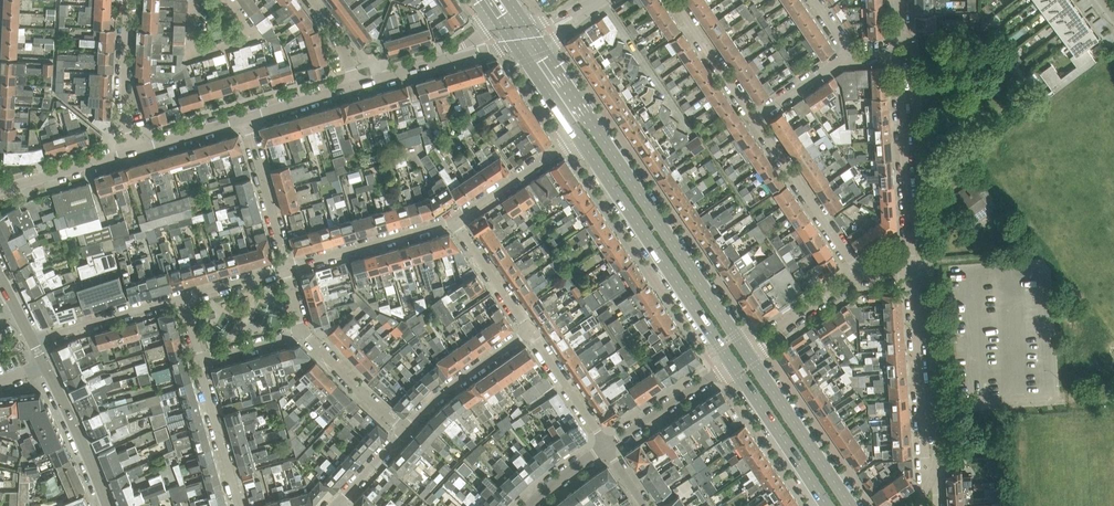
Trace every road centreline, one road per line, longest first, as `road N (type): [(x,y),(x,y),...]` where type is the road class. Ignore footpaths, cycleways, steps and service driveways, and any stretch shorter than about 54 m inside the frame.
road 1 (secondary): [(744,350),(533,33)]
road 2 (secondary): [(581,137),(727,357)]
road 3 (residential): [(939,505),(926,458),(912,271)]
road 4 (residential): [(912,271),(901,68)]
road 5 (secondary): [(854,505),(744,350)]
road 6 (residential): [(860,273),(755,119)]
road 7 (secondary): [(727,357),(832,505)]
road 8 (residential): [(286,269),(454,220)]
road 9 (unclassified): [(356,86),(515,38)]
road 10 (residential): [(529,330),(404,431)]
road 11 (residential): [(246,117),(286,269)]
road 12 (residential): [(107,505),(44,362)]
road 13 (residential): [(34,344),(182,298)]
road 14 (residential): [(129,0),(124,95),(137,151)]
road 15 (residential): [(454,220),(581,137)]
road 16 (residential): [(200,361),(239,505)]
road 17 (residential): [(607,445),(727,357)]
road 18 (residential): [(755,119),(674,0)]
road 19 (residential): [(404,431),(303,330)]
road 20 (unclassified): [(0,190),(137,151)]
road 21 (residential): [(744,350),(860,273)]
road 22 (residential): [(529,330),(607,445)]
road 23 (residential): [(454,220),(529,330)]

